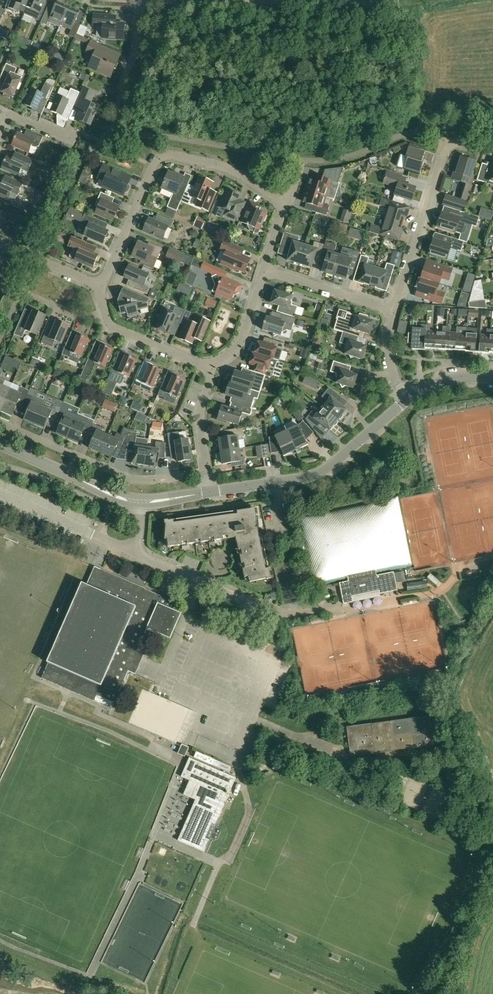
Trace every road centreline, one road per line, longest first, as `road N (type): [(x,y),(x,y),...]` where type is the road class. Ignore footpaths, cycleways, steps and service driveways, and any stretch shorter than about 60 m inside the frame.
road 1 (residential): [(101,286),(162,157),(226,169),(281,203)]
road 2 (residential): [(210,492),(326,469),(409,397)]
road 3 (residential): [(167,0),(381,0)]
road 4 (residential): [(394,309),(446,146)]
road 5 (residential): [(394,309),(264,269)]
road 6 (residential): [(210,492),(201,421),(209,365)]
road 7 (residential): [(209,365),(113,328),(105,311)]

